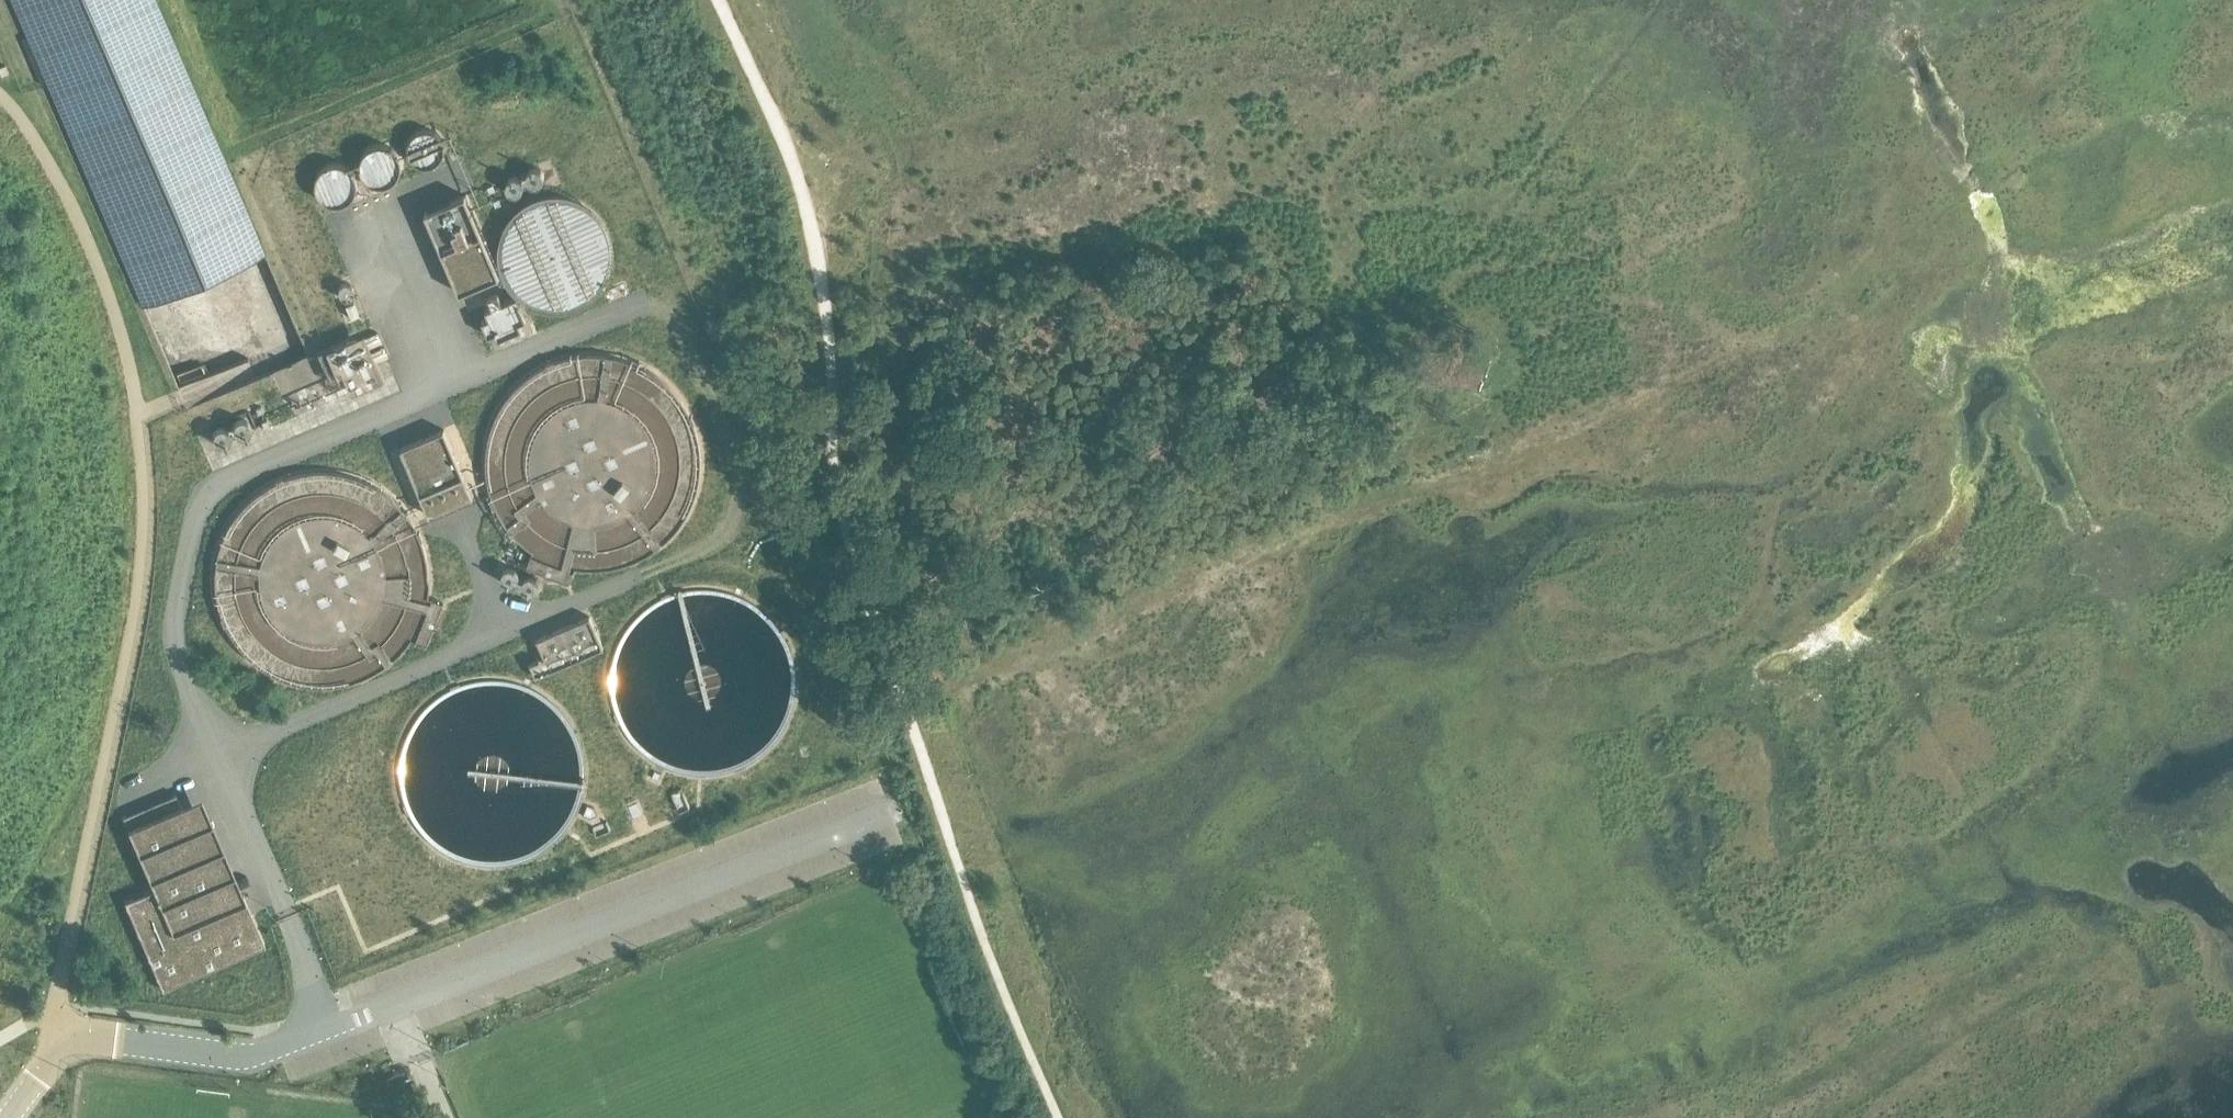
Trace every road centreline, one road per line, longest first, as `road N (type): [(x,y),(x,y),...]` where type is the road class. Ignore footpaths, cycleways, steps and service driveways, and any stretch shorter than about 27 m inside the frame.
road 1 (unclassified): [(15,1117),(66,1030),(327,1060),(884,833)]

